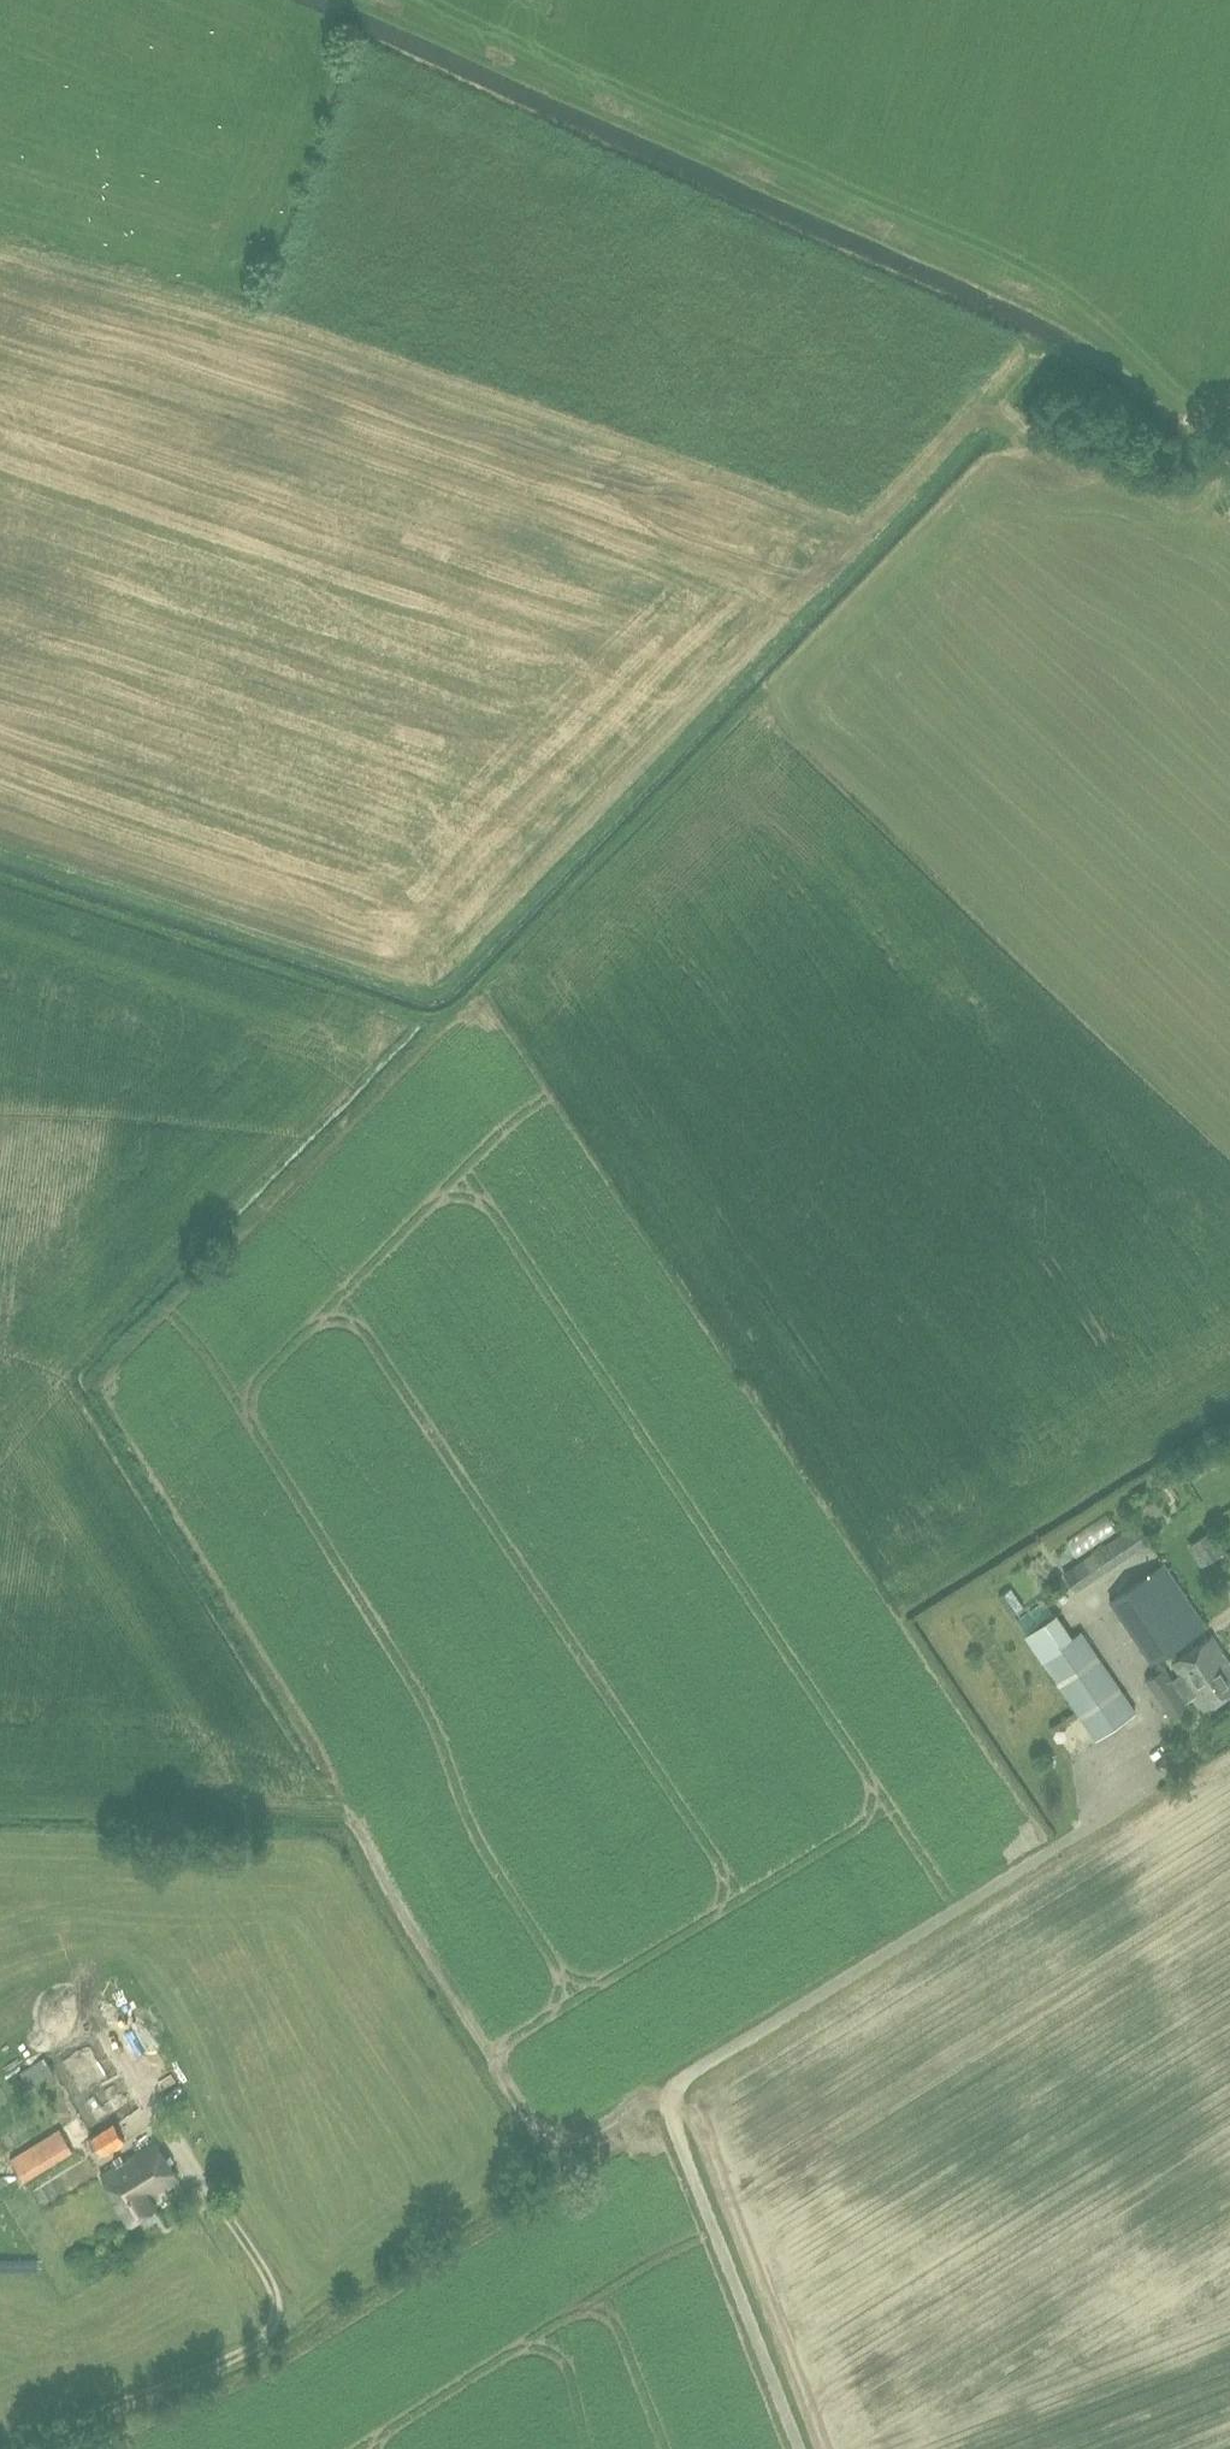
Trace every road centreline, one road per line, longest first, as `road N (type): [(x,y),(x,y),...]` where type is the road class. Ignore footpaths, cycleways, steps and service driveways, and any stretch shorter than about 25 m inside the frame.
road 1 (track): [(1229,479),(1206,497),(1168,498),(1034,441)]

